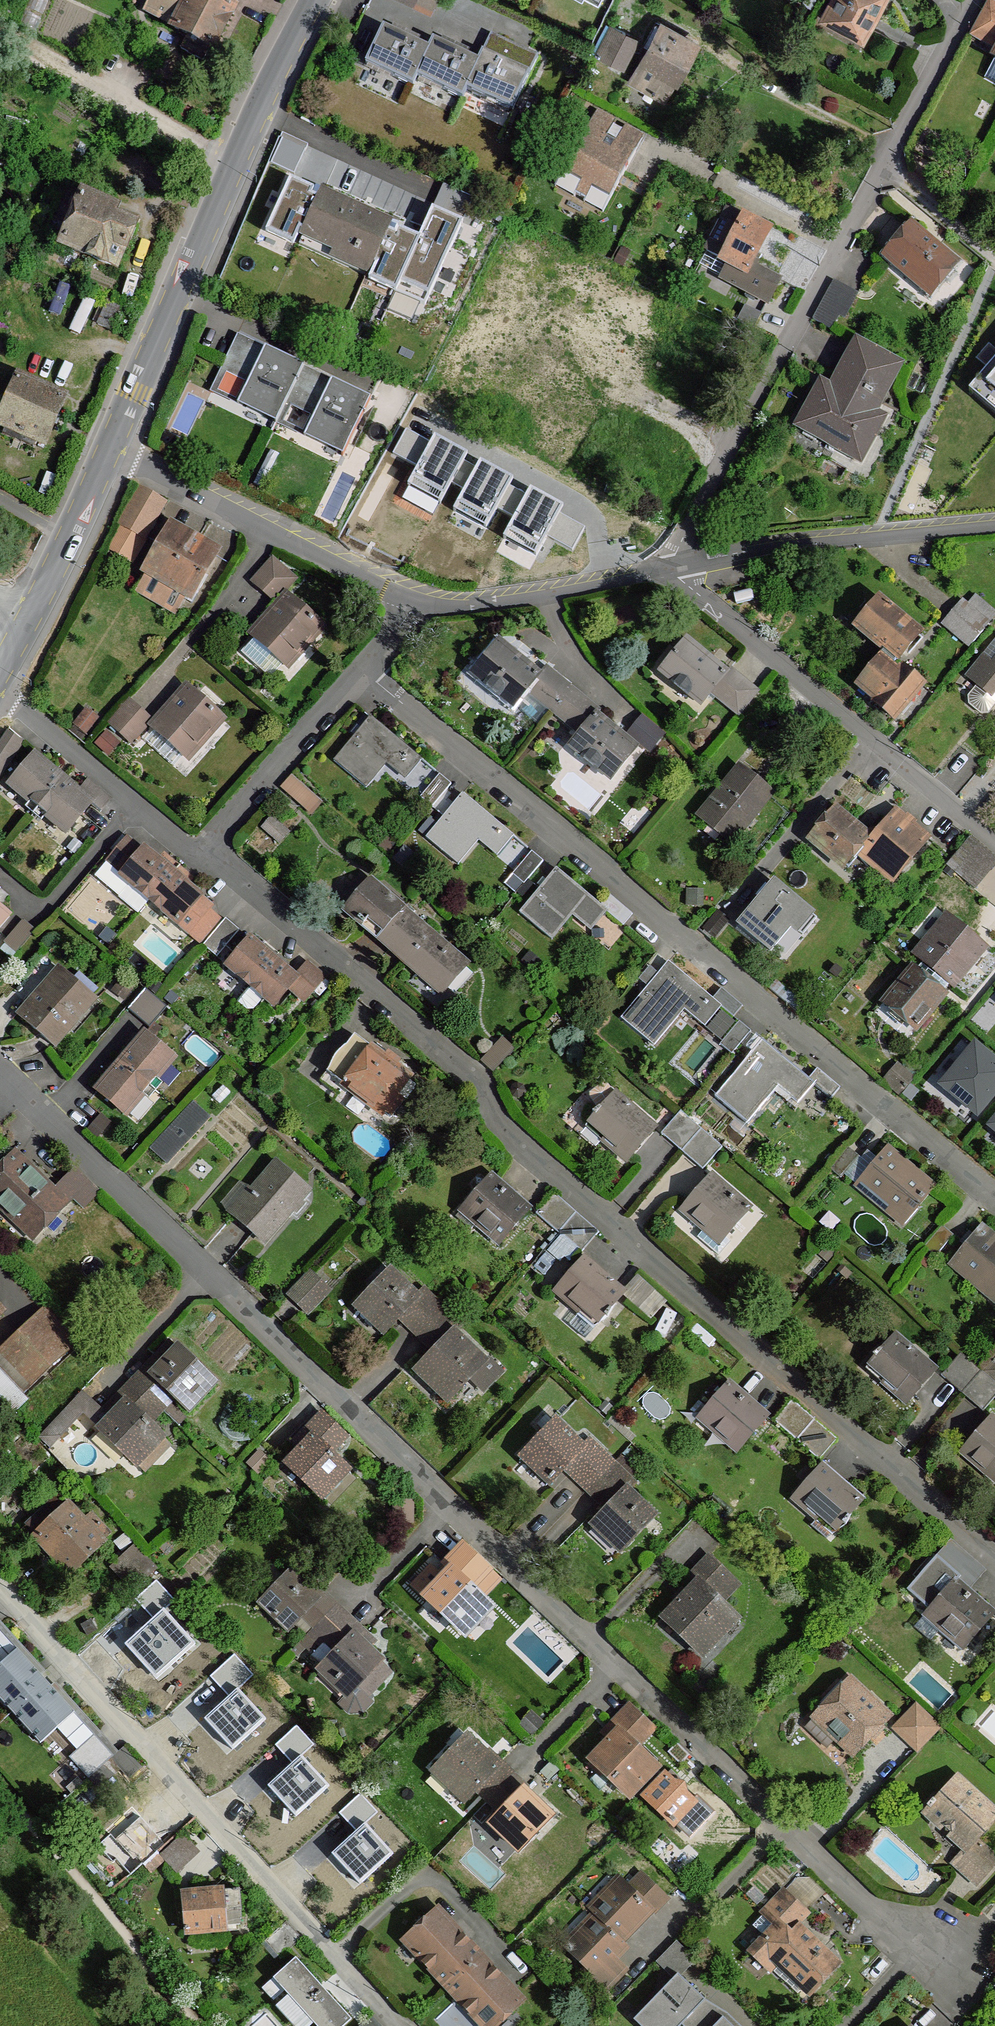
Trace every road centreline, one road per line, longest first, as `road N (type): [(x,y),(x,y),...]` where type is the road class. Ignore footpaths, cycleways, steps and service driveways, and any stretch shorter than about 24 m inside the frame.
road 1 (residential): [(957,1957),(872,1909),(0,1073)]
road 2 (residential): [(994,1557),(509,1131),(476,1072),(238,874),(196,856)]
road 3 (residential): [(994,1199),(362,669)]
road 4 (residential): [(0,1587),(392,2019),(407,2025)]
road 5 (tertiary): [(110,447),(312,0)]
road 6 (residential): [(665,570),(883,164)]
road 7 (residential): [(994,842),(665,570)]
road 8 (residential): [(420,602),(110,447)]
road 9 (residential): [(994,524),(754,548),(665,570)]
road 10 (residential): [(196,856),(0,689)]
road 11 (residential): [(362,669),(196,856)]
road 12 (residential): [(665,570),(489,605),(420,602)]
road 13 (residential): [(883,164),(972,0)]
road 14 (tertiary): [(0,669),(69,538)]
road 15 (residential): [(883,164),(994,257)]

